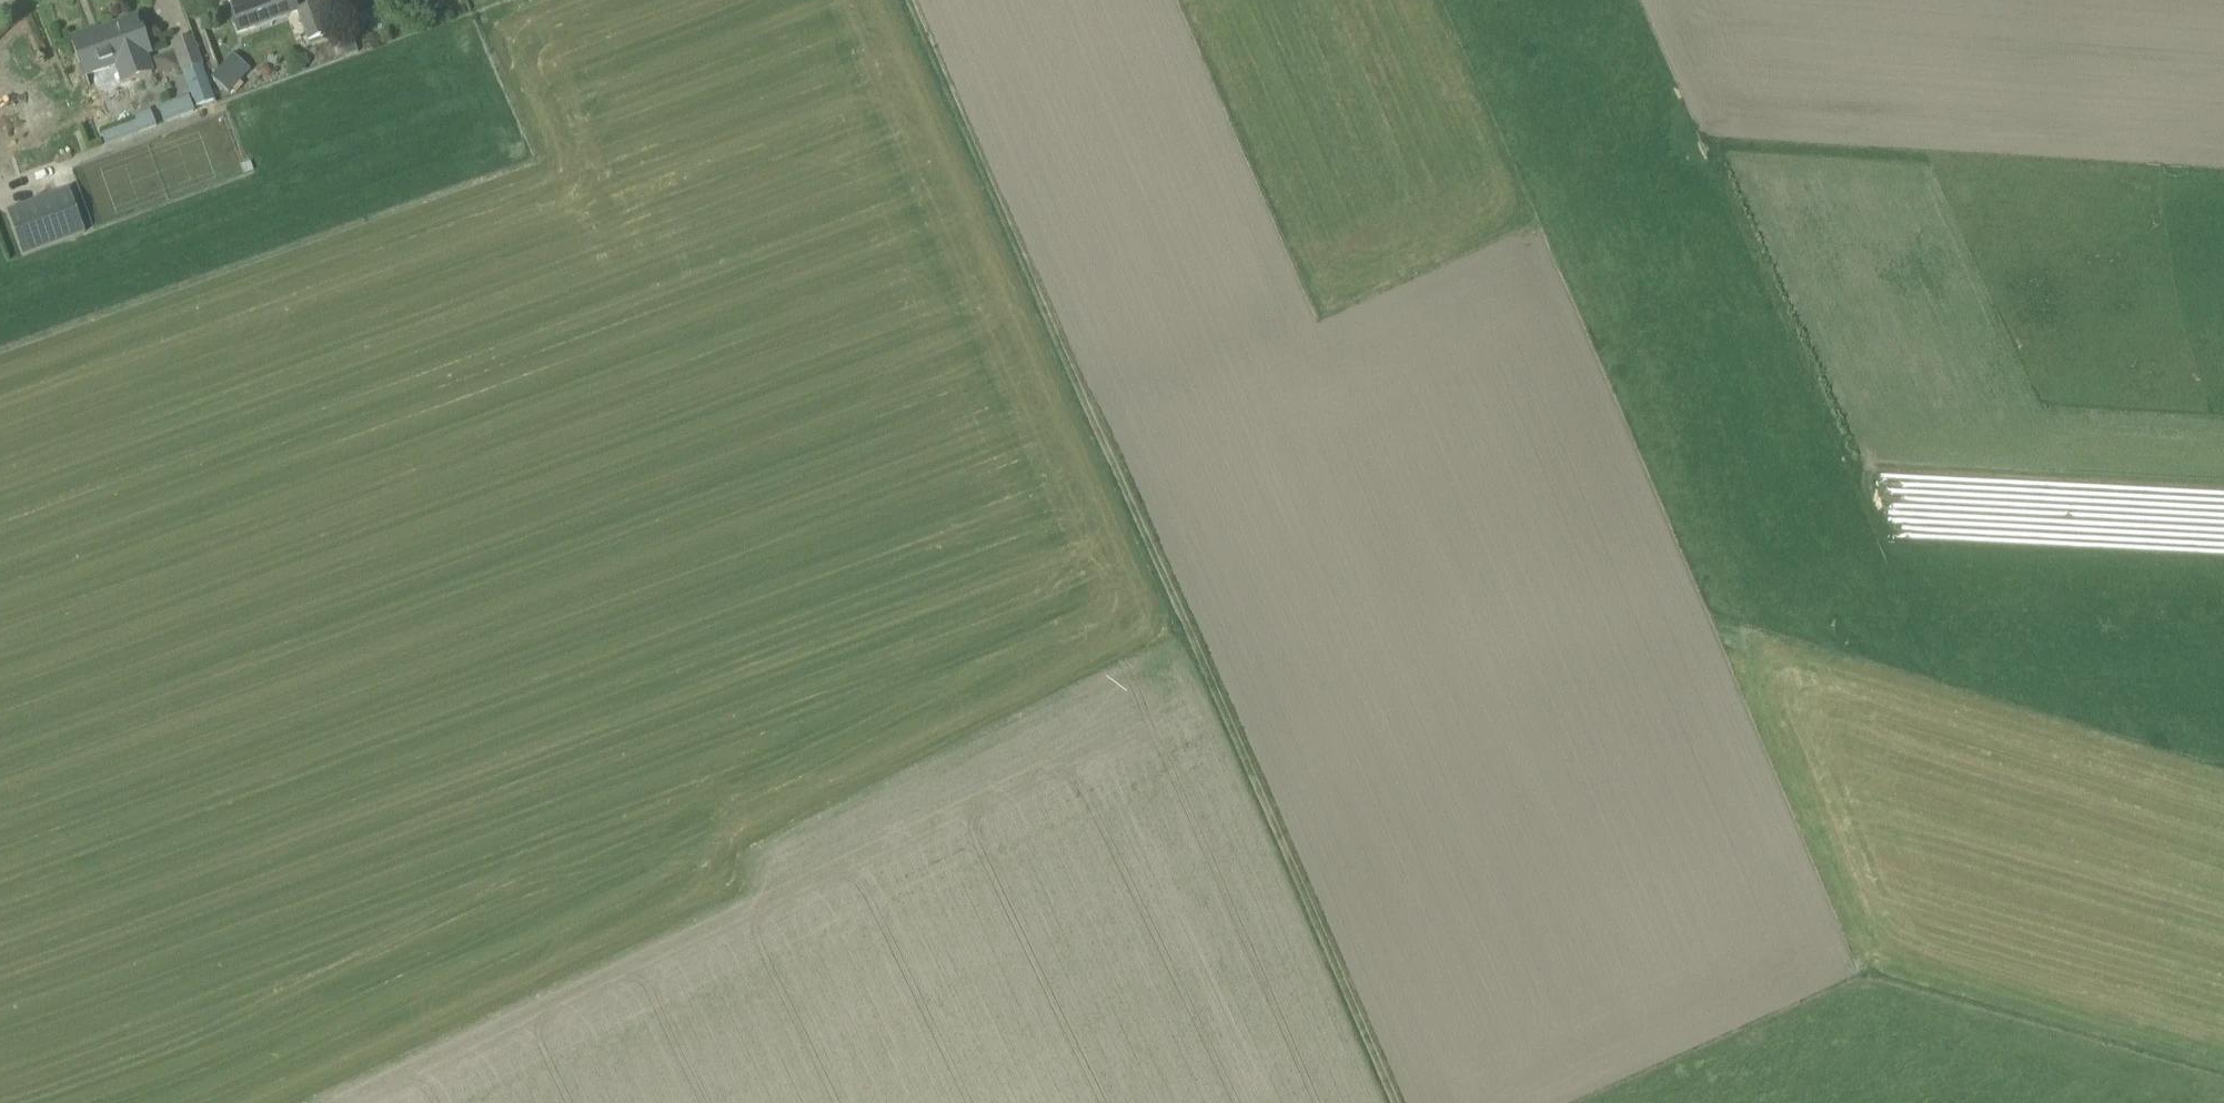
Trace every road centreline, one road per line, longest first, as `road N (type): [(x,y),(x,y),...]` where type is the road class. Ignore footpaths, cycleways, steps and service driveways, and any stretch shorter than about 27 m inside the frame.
road 1 (track): [(1402,1102),(913,0)]

